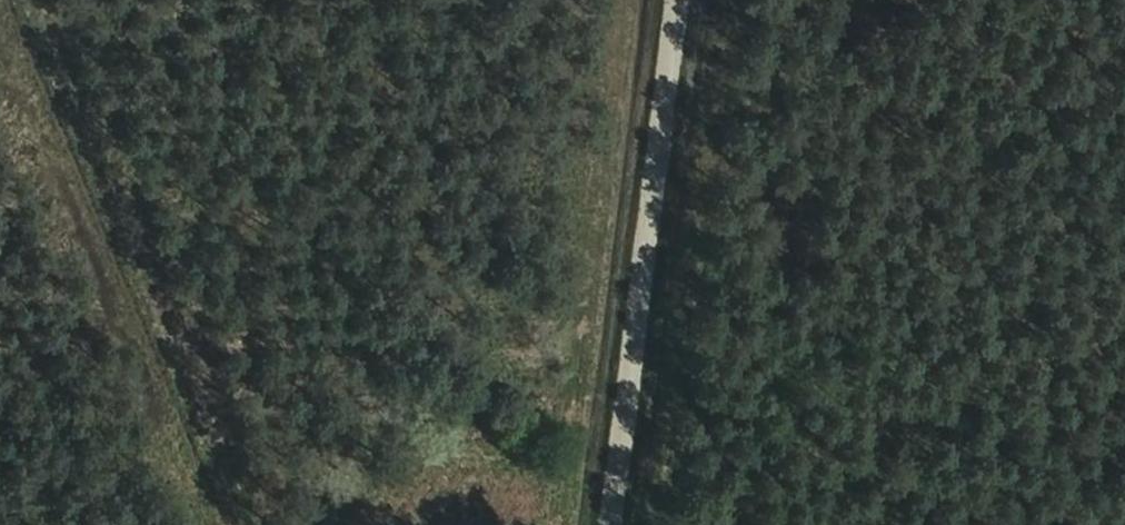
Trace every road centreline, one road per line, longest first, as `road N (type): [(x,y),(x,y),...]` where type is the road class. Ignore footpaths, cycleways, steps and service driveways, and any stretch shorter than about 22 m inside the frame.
road 1 (track): [(618,524),(687,0)]

